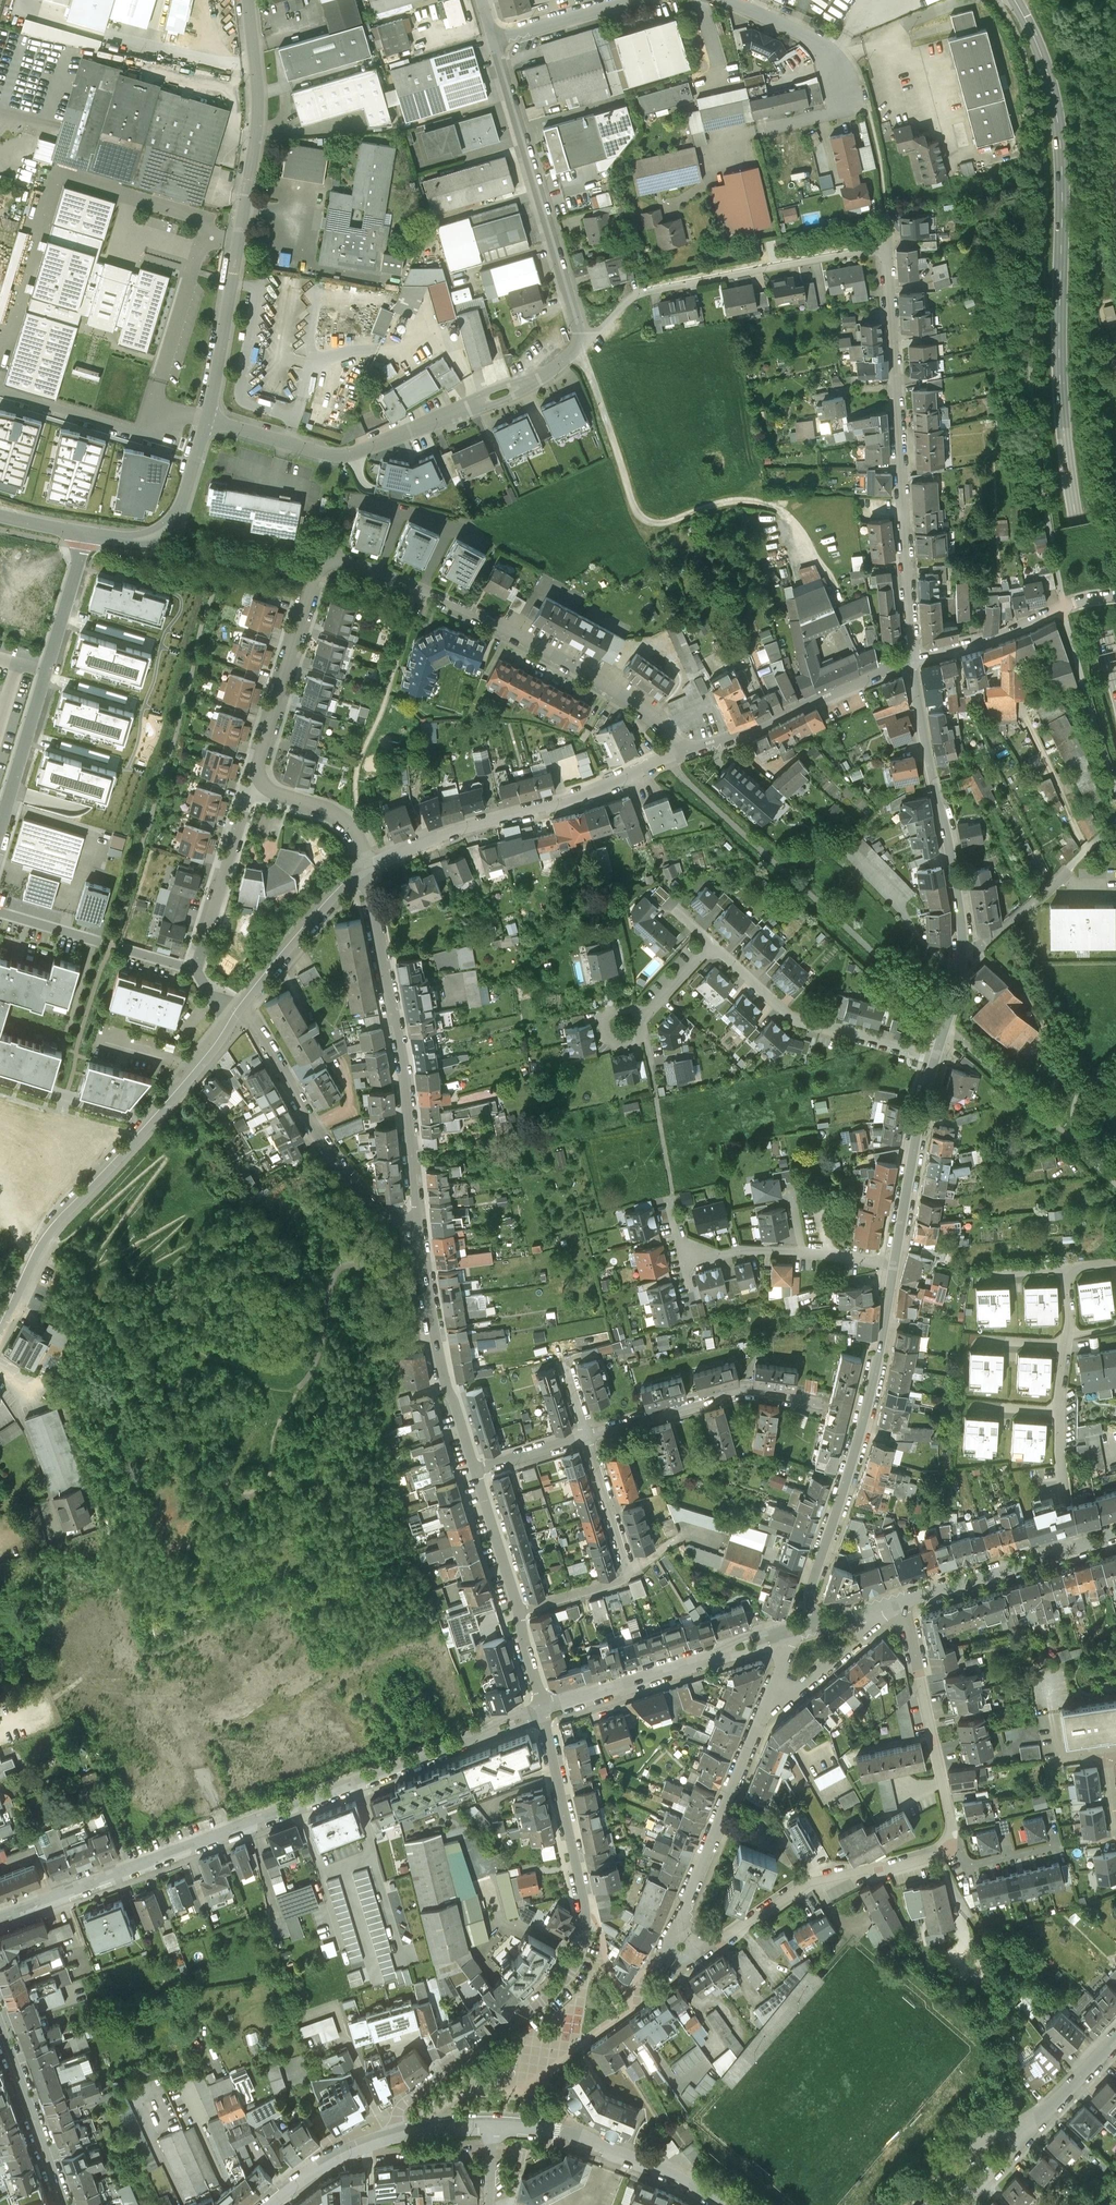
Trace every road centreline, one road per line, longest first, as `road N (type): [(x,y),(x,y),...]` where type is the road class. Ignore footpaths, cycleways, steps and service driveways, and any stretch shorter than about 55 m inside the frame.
road 1 (secondary): [(1013,0),(1050,80),(1060,140),(1064,424),(1078,527),(1115,681)]
road 2 (residential): [(686,753),(613,686),(487,617),(345,559),(318,578),(261,752),(265,786)]
road 3 (tertiary): [(545,1710),(0,1925)]
road 4 (residential): [(545,1710),(586,1891),(588,1945),(555,1995),(410,2098),(399,2116),(401,2140)]
road 5 (residential): [(248,0),(256,150),(207,419)]
road 6 (residential): [(888,251),(910,663)]
road 7 (residential): [(0,1351),(57,1226),(237,1021)]
road 8 (residential): [(579,345),(500,394),(348,455),(207,419)]
road 9 (residential): [(895,1266),(863,1417),(795,1631)]
road 10 (residential): [(422,1223),(371,869)]
road 11 (residential): [(371,869),(436,838),(535,814),(686,753)]
road 12 (residential): [(888,251),(854,250),(648,290),(579,345)]
road 13 (unclassified): [(493,41),(579,345)]
road 14 (residential): [(83,533),(0,830)]
road 15 (residential): [(910,663),(958,902),(962,966)]
road 16 (residential): [(422,1223),(388,1218),(353,1182),(250,1004)]
road 17 (residential): [(705,1948),(807,1883),(889,1870),(949,1848)]
road 18 (residential): [(727,0),(810,38),(837,60),(846,102),(831,114),(754,133)]
road 19 (tertiary): [(795,1631),(545,1710)]
road 20 (residential): [(520,1614),(609,1588),(631,1573),(593,1438)]
road 21 (residential): [(422,1223),(448,1385),(475,1473)]
road 22 (residential): [(949,1848),(953,1832),(904,1599)]
road 23 (residential): [(936,1055),(794,1020),(716,945)]
road 24 (residential): [(720,2204),(608,2150),(548,2133),(491,2129)]
road 25 (residential): [(828,1409),(738,1392),(593,1438)]
road 26 (residential): [(686,753),(910,663)]
road 27 (residential): [(765,1713),(683,1925)]
road 28 (residential): [(936,1055),(895,1266)]
road 29 (residential): [(1115,824),(962,966)]
road 30 (residential): [(0,912),(197,970)]
road 31 (residential): [(207,419),(175,520),(140,540),(83,533)]
road 32 (residential): [(197,970),(244,819),(265,786)]
road 33 (unclassified): [(68,2204),(0,2021)]
road 34 (residential): [(250,1004),(371,869)]
road 35 (residential): [(895,2204),(945,2161),(1045,2115)]
road 36 (tertiary): [(1073,1550),(904,1599)]
road 37 (residential): [(910,663),(985,644),(1060,609)]
road 38 (residential): [(765,1713),(871,1631),(873,1608)]
road 39 (residential): [(493,41),(639,0)]
road 40 (residential): [(475,1473),(520,1614)]
road 41 (residential): [(265,786),(350,826),(371,869)]
road 42 (residential): [(1073,1550),(1058,1411)]
road 43 (residential): [(401,2140),(318,2173),(281,2204)]
road 44 (residential): [(593,1438),(475,1473)]
road 45 (residential): [(803,1252),(739,1250),(683,1263)]
road 46 (residential): [(1045,2115),(960,2200)]

